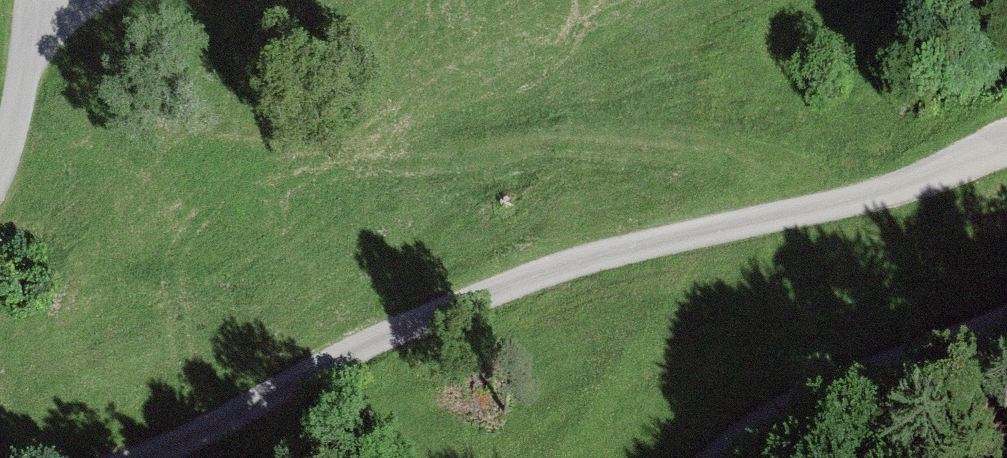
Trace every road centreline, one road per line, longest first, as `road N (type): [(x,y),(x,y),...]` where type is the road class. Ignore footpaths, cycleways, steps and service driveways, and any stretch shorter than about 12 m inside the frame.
road 1 (unclassified): [(159,457),(531,281),(1006,162)]
road 2 (unclassified): [(1006,314),(938,337),(784,419),(742,457)]
road 3 (unclassified): [(49,0),(35,117),(13,190),(0,207)]

